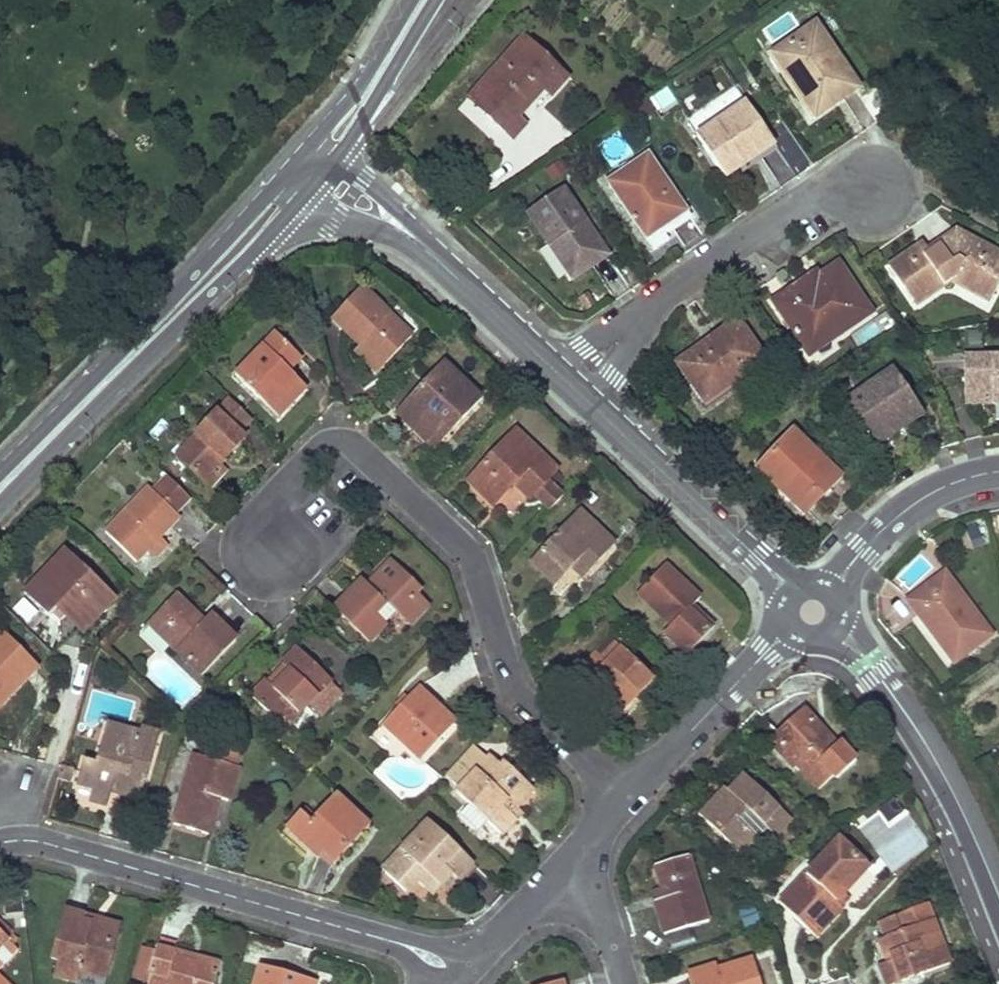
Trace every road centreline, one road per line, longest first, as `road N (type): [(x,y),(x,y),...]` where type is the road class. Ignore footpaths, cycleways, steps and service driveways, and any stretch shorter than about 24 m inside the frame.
road 1 (residential): [(626,797),(519,694),(463,544),(361,452),(322,448),(272,497),(265,521),(271,548)]
road 2 (residential): [(0,843),(53,845),(400,943),(459,975)]
road 3 (tertiary): [(0,507),(301,196)]
road 4 (tertiary): [(297,160),(0,473)]
road 5 (residential): [(568,382),(658,301),(813,190),(872,185)]
road 6 (tertiary): [(813,612),(861,654),(908,716),(998,898)]
road 7 (tertiary): [(568,382),(813,612)]
road 8 (residential): [(626,797),(813,612)]
road 9 (residential): [(813,612),(905,509),(942,486),(998,471)]
road 10 (tertiary): [(423,247),(568,382)]
road 11 (tertiary): [(411,0),(364,79),(297,160)]
road 12 (tertiary): [(336,154),(434,0)]
road 13 (residential): [(459,975),(580,847)]
road 14 (residential): [(624,983),(580,847)]
road 15 (tertiary): [(301,196),(334,220),(380,227),(423,247)]
road 16 (tertiary): [(423,247),(399,212),(336,154)]

